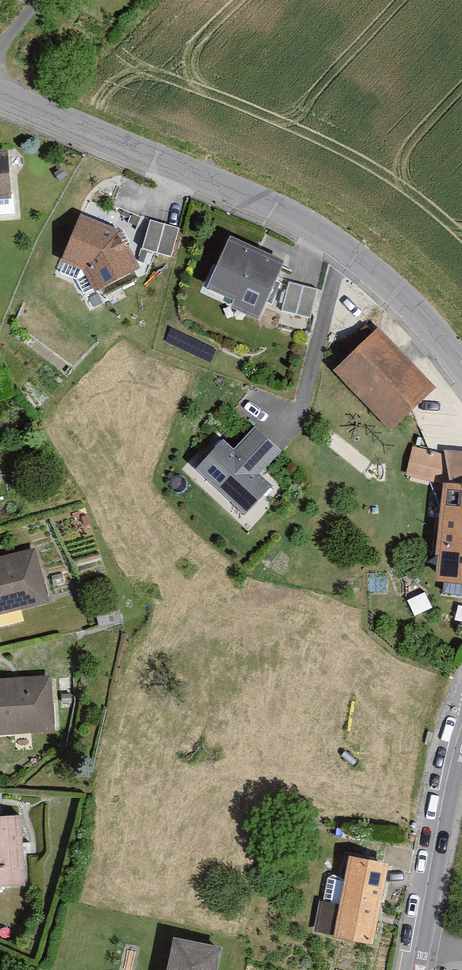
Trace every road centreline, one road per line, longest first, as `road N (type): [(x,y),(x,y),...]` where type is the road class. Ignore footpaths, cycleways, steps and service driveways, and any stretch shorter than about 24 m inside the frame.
road 1 (unclassified): [(461,365),(406,299),(335,239),(0,95)]
road 2 (tertiary): [(461,733),(424,936)]

